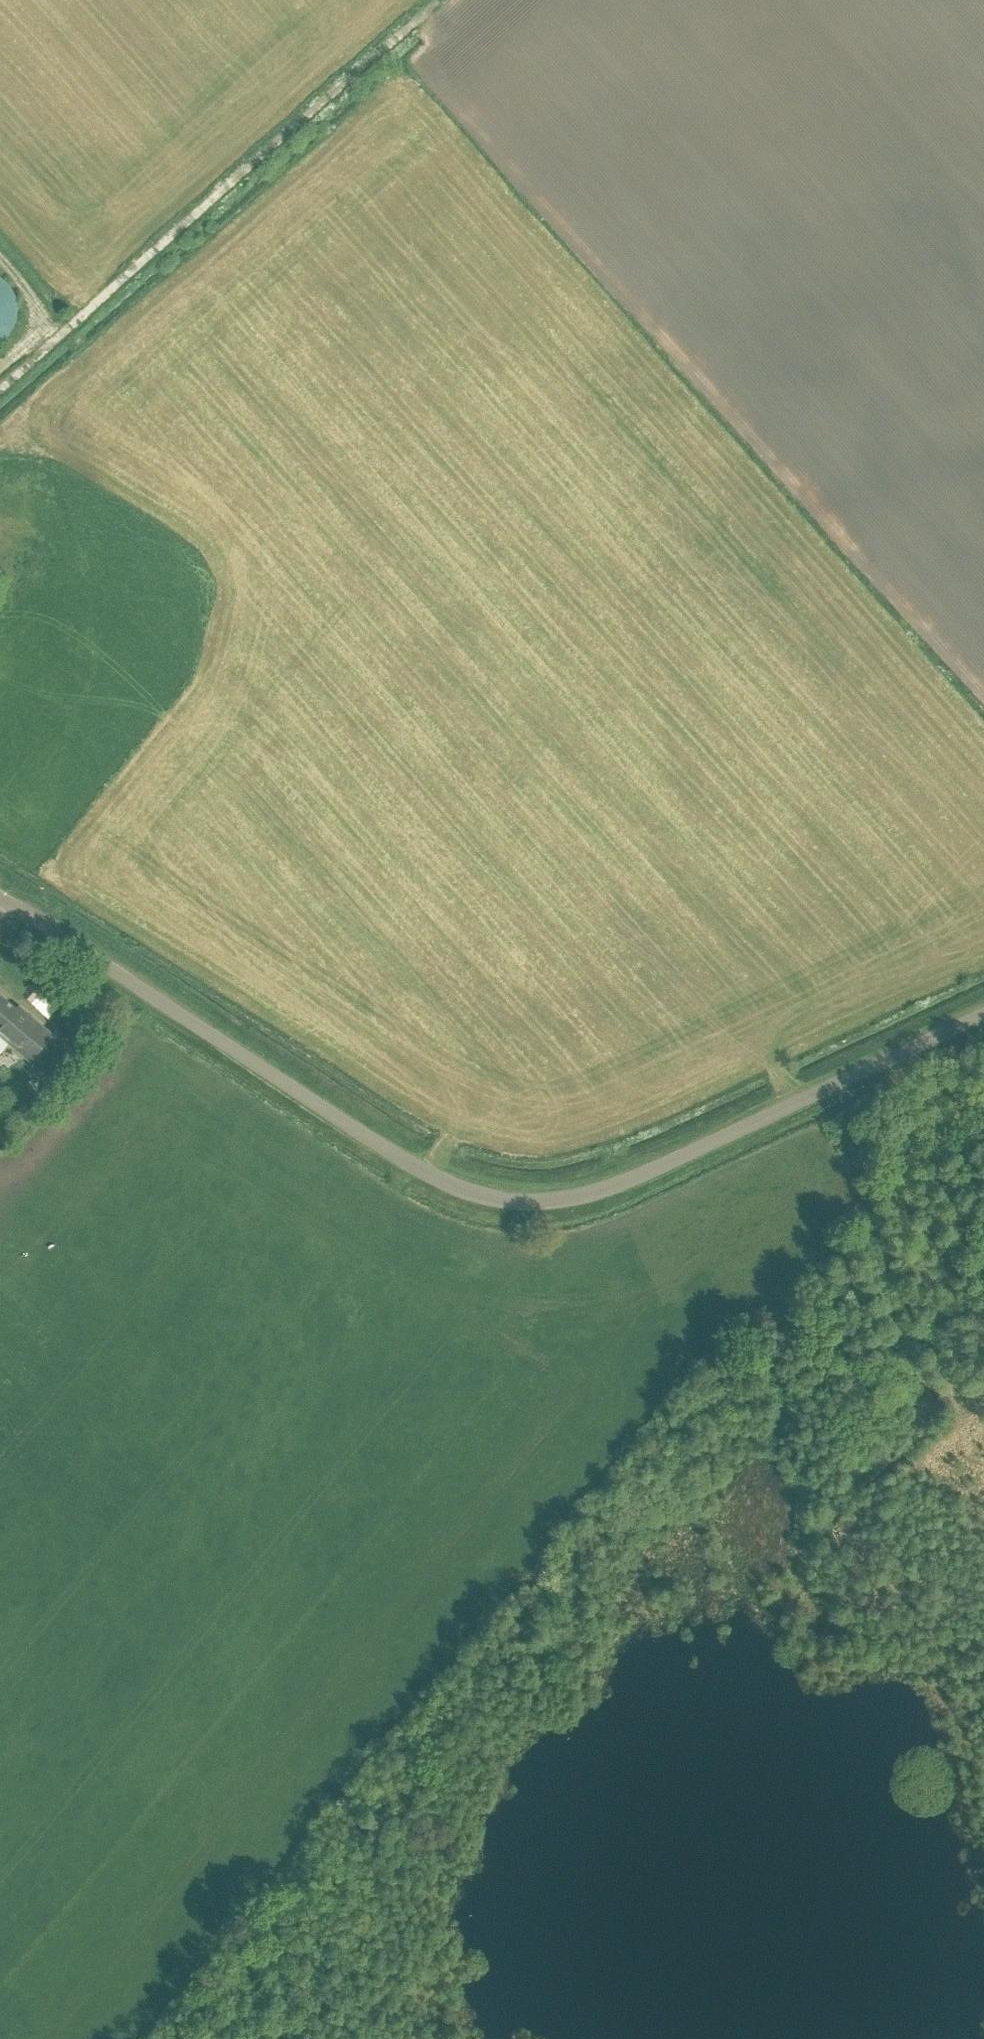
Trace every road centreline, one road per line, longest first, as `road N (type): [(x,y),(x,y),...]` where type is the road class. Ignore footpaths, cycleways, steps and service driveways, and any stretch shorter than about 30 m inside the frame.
road 1 (unclassified): [(983,1014),(612,1188),(541,1201),(489,1197),(425,1172),(0,895)]

